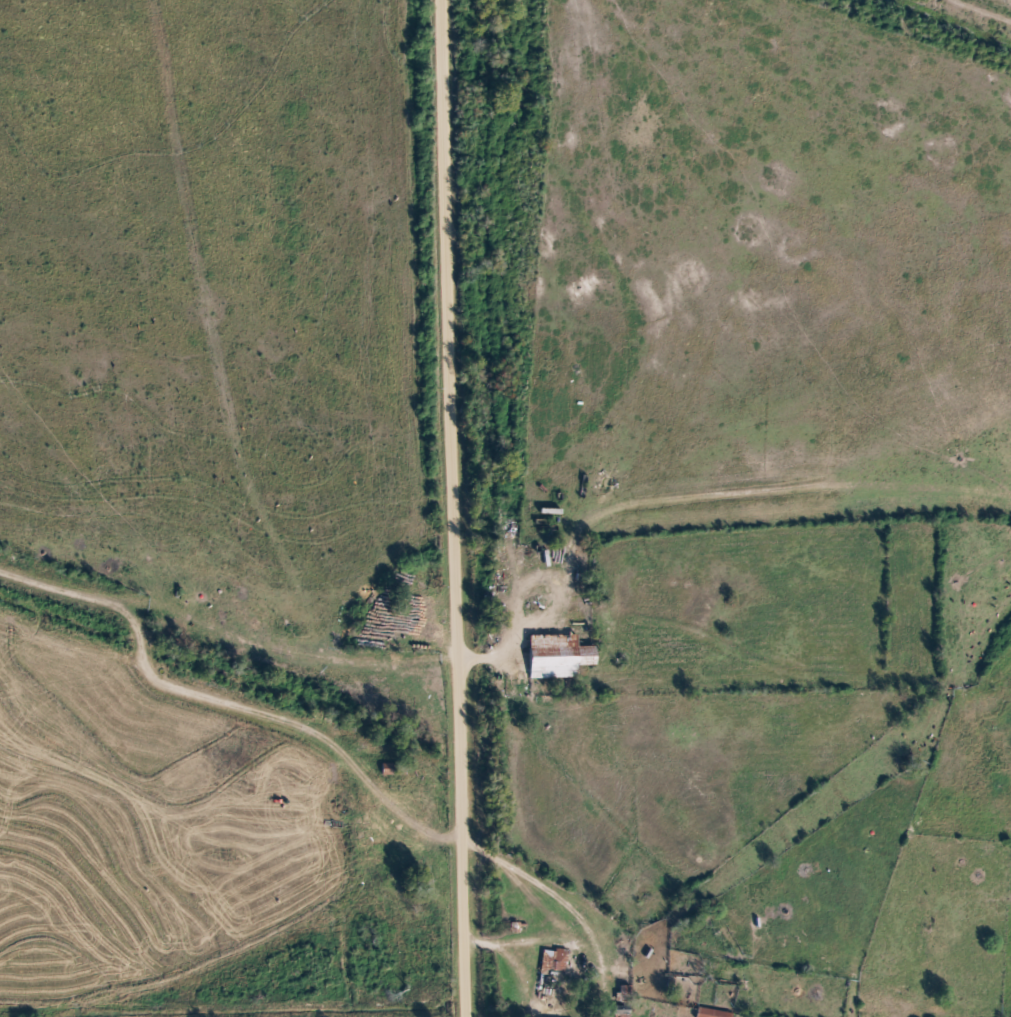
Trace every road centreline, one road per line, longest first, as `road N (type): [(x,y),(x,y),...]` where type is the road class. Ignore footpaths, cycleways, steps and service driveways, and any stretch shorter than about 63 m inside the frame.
road 1 (tertiary): [(468,1016),(446,0)]
road 2 (track): [(0,1016),(115,1014),(382,858),(465,853)]

